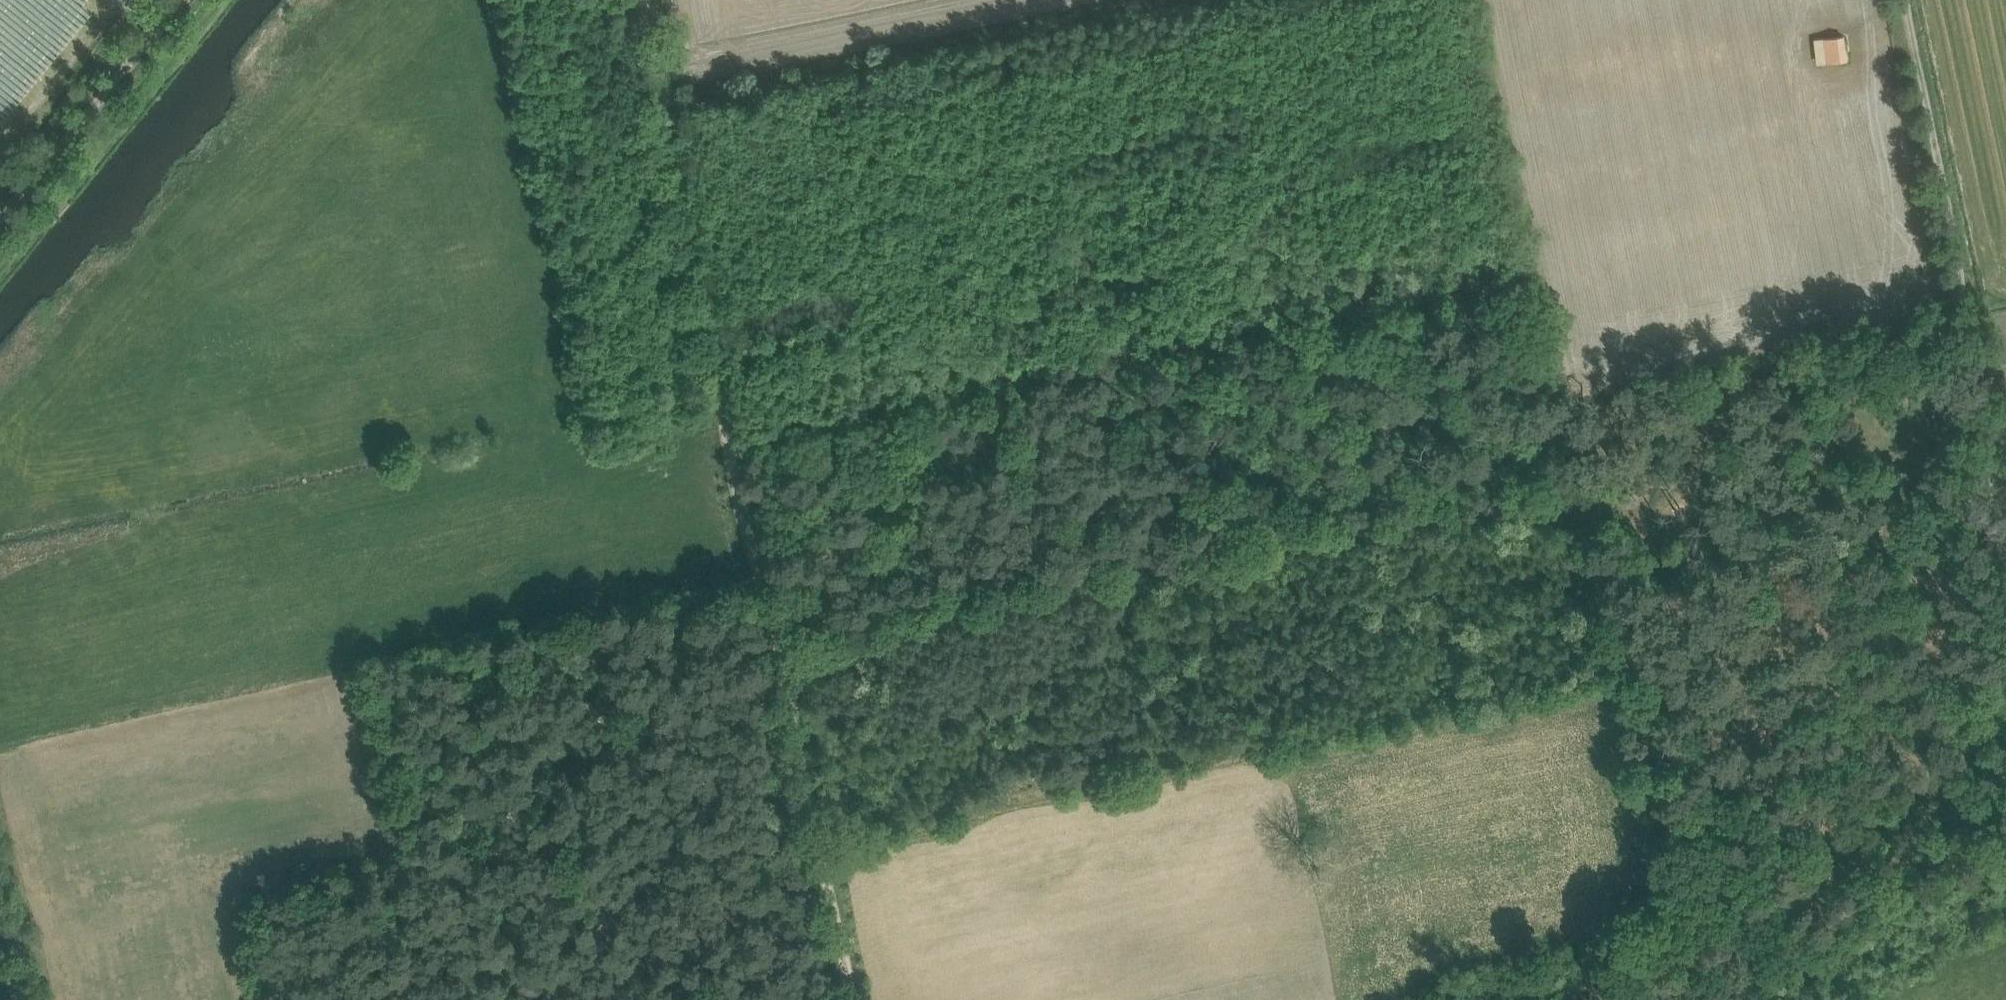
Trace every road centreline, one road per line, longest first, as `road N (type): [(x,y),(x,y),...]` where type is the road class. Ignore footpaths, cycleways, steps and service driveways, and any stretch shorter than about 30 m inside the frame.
road 1 (track): [(851,999),(816,828),(801,706),(752,574),(726,388),(684,229),(642,0)]
road 2 (track): [(1906,0),(2005,468)]
road 3 (track): [(0,216),(178,0)]

